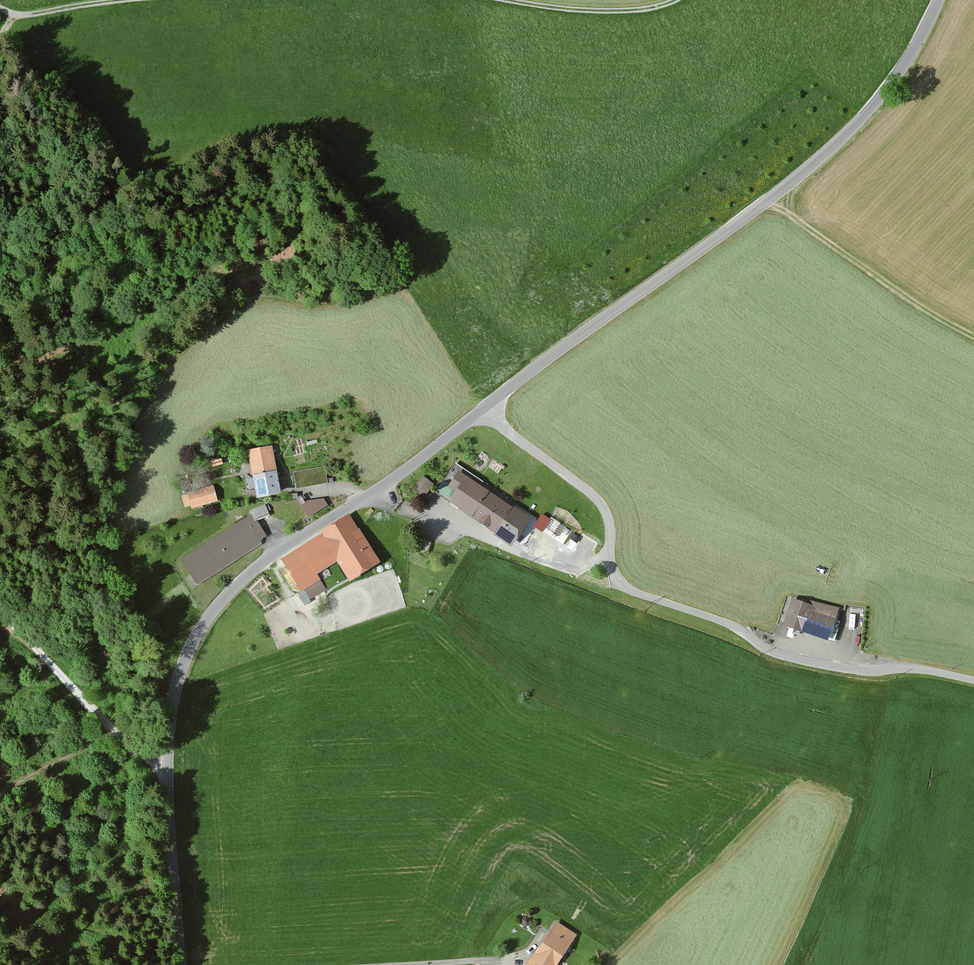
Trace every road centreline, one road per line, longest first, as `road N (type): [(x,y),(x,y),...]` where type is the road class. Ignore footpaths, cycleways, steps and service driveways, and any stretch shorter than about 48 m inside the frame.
road 1 (unclassified): [(180,964),(168,775),(174,697),(192,645),(256,568),(483,408)]
road 2 (unclassified): [(483,408),(834,146),(894,80),(939,0)]
road 3 (unclassified): [(973,681),(777,654),(733,626),(626,588),(611,566),(610,525),(597,499),(483,408)]
road 4 (track): [(0,140),(70,157),(101,146),(0,27)]
road 5 (track): [(791,182),(791,214),(799,222),(973,337)]
road 6 (track): [(109,728),(0,617)]

